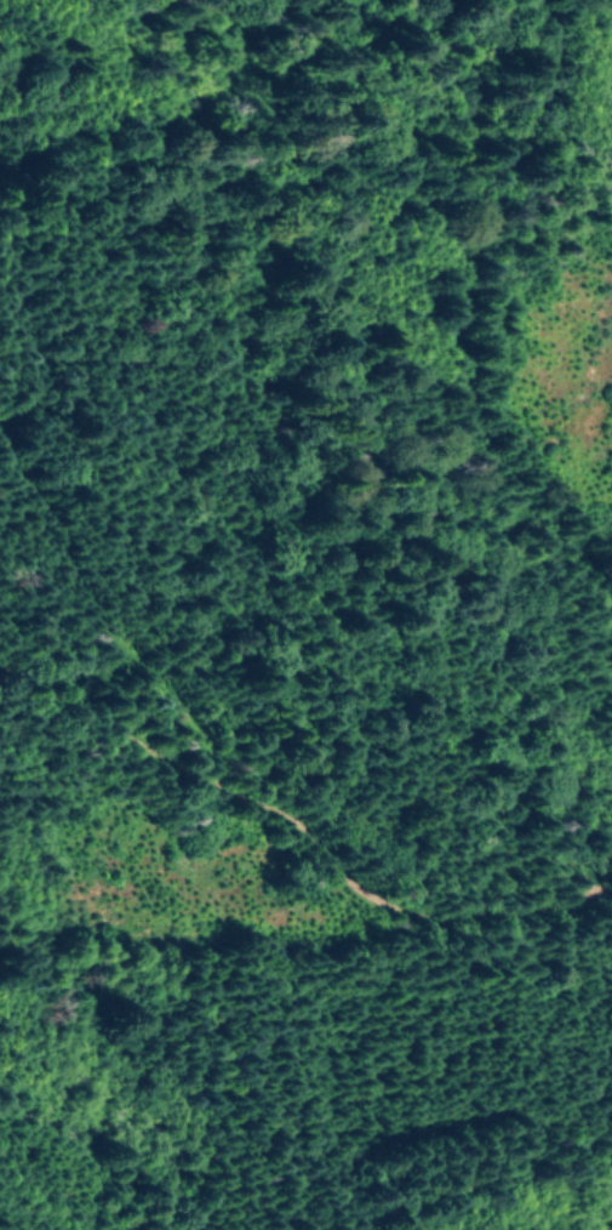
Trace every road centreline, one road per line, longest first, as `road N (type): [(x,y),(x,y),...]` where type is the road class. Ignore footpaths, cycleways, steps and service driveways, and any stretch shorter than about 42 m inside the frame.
road 1 (residential): [(611,535),(588,535),(542,509),(497,444),(376,220),(228,55),(128,0)]
road 2 (residential): [(0,638),(70,671),(166,691),(257,762),(414,907),(553,915),(611,897)]

